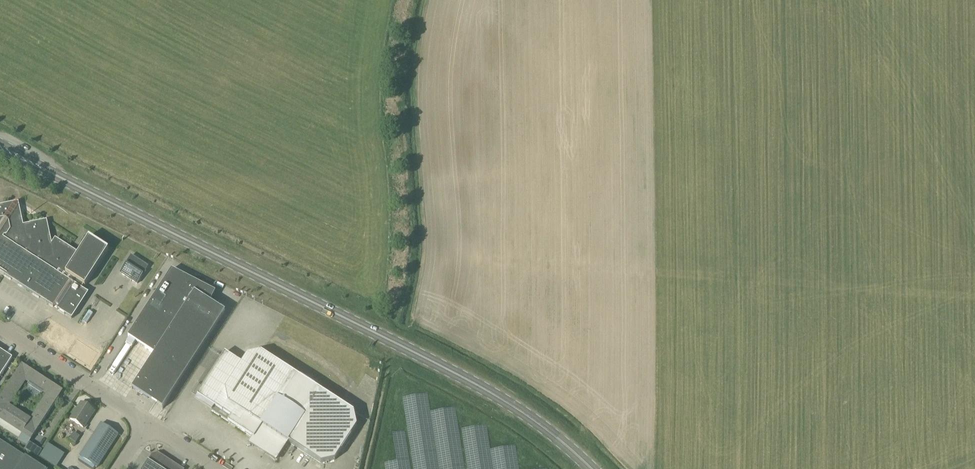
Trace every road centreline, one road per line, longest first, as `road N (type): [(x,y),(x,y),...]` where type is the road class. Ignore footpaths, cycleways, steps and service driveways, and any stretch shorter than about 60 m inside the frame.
road 1 (primary): [(591,468),(459,376),(0,147)]
road 2 (unclassified): [(149,425),(0,328)]

